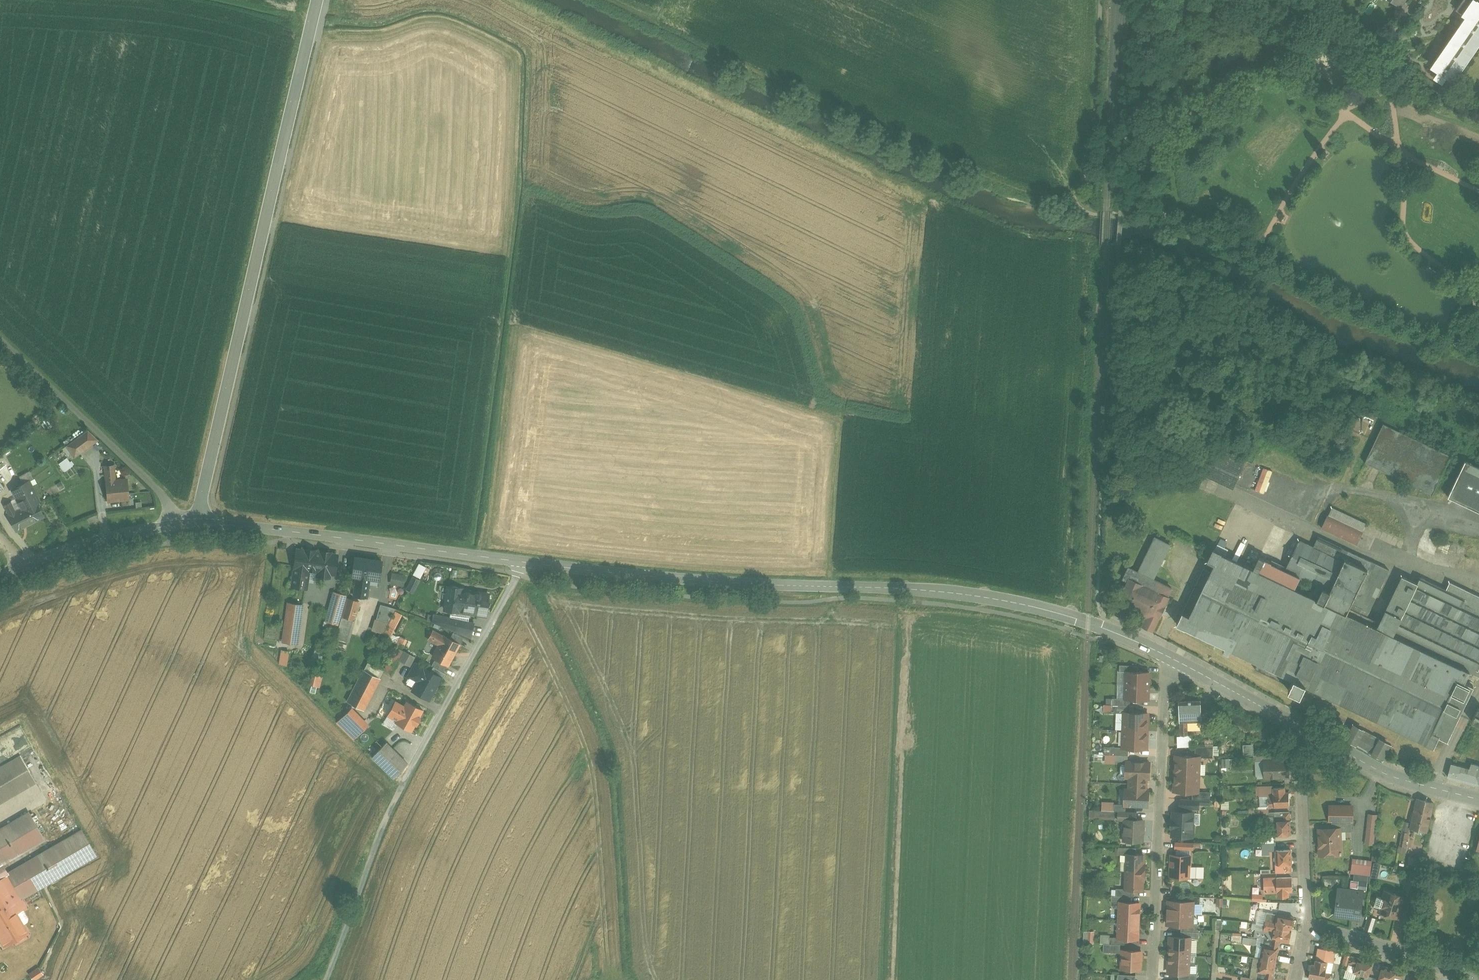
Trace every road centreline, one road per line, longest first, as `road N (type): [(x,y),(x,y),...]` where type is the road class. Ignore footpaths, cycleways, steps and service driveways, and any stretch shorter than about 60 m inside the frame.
road 1 (secondary): [(1167,656),(1089,622),(977,596),(524,562)]
road 2 (unclassified): [(199,524),(318,0)]
road 3 (secondary): [(524,562),(199,524)]
road 4 (residential): [(1153,979),(1167,656)]
road 5 (residential): [(180,525),(165,496),(0,339)]
road 6 (residential): [(524,562),(411,775)]
road 7 (residential): [(1300,725),(1306,927)]
road 8 (secondary): [(1478,800),(1383,773),(1300,725)]
road 9 (secondary): [(180,525),(114,535),(0,575)]
road 10 (residential): [(1478,979),(1306,927)]
road 11 (secondary): [(1300,725),(1167,656)]

